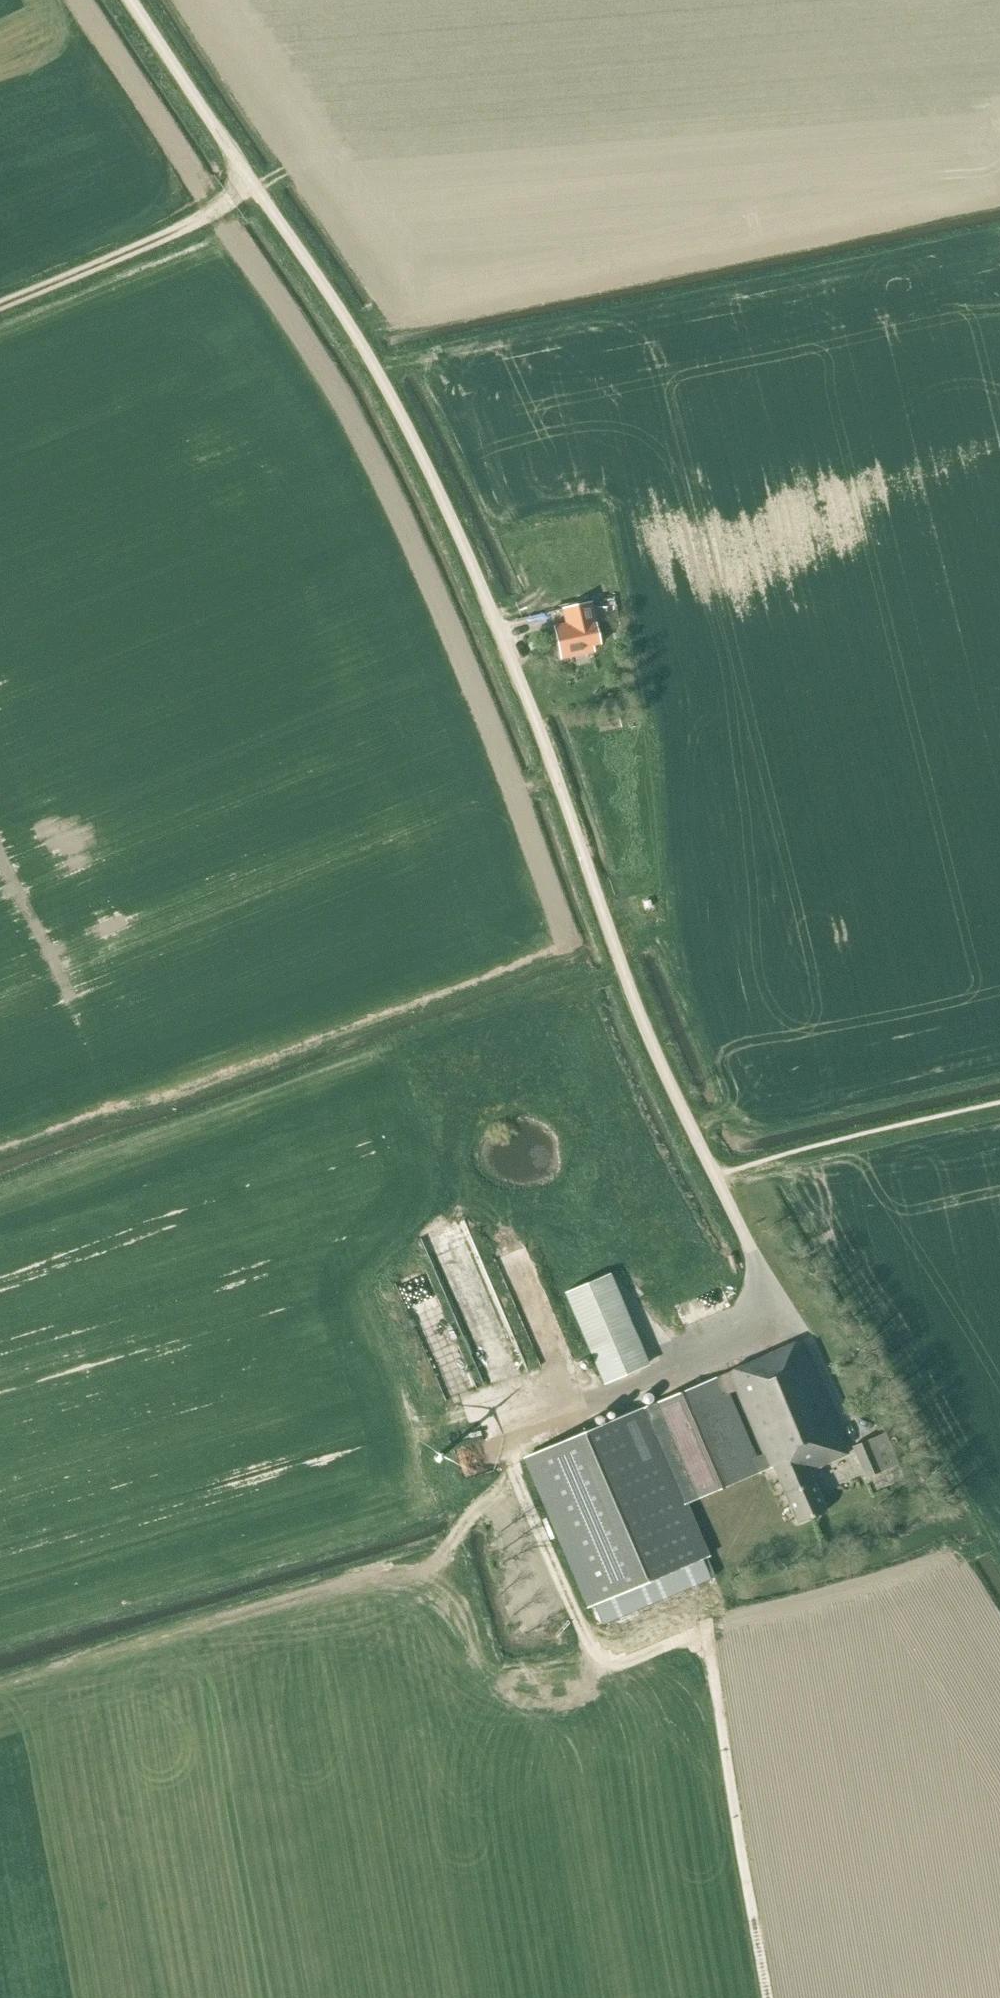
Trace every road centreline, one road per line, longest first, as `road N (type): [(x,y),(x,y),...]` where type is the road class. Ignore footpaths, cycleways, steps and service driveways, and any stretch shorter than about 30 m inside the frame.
road 1 (unclassified): [(770,1288),(650,1044),(502,638),(419,452),(354,332),(132,0)]
road 2 (track): [(254,186),(0,301)]

